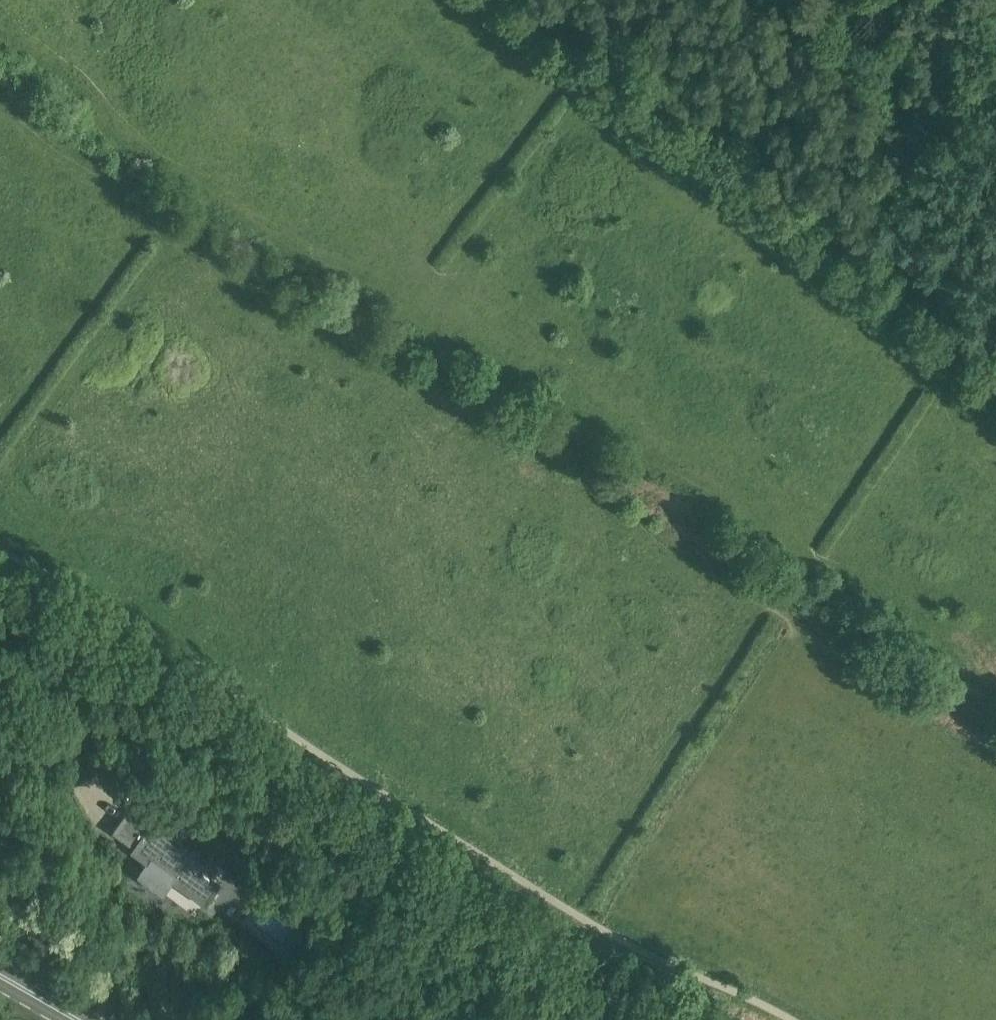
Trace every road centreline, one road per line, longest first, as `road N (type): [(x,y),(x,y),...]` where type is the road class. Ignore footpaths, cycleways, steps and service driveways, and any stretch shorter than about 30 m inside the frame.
road 1 (track): [(995,331),(924,285),(564,0)]

